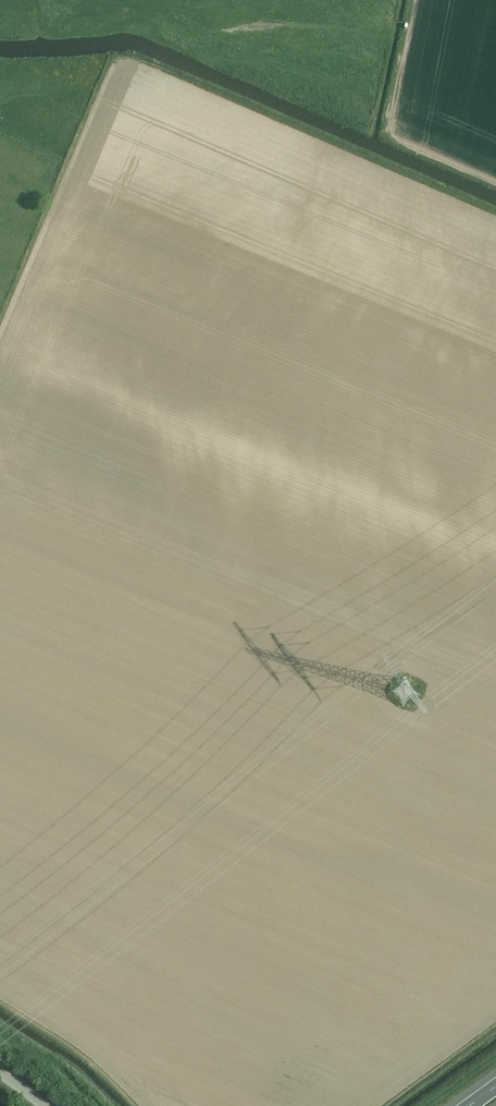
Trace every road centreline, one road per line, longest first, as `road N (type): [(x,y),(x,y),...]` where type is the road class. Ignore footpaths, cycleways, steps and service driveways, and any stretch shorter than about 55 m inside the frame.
road 1 (track): [(411,0),(382,135),(495,185)]

